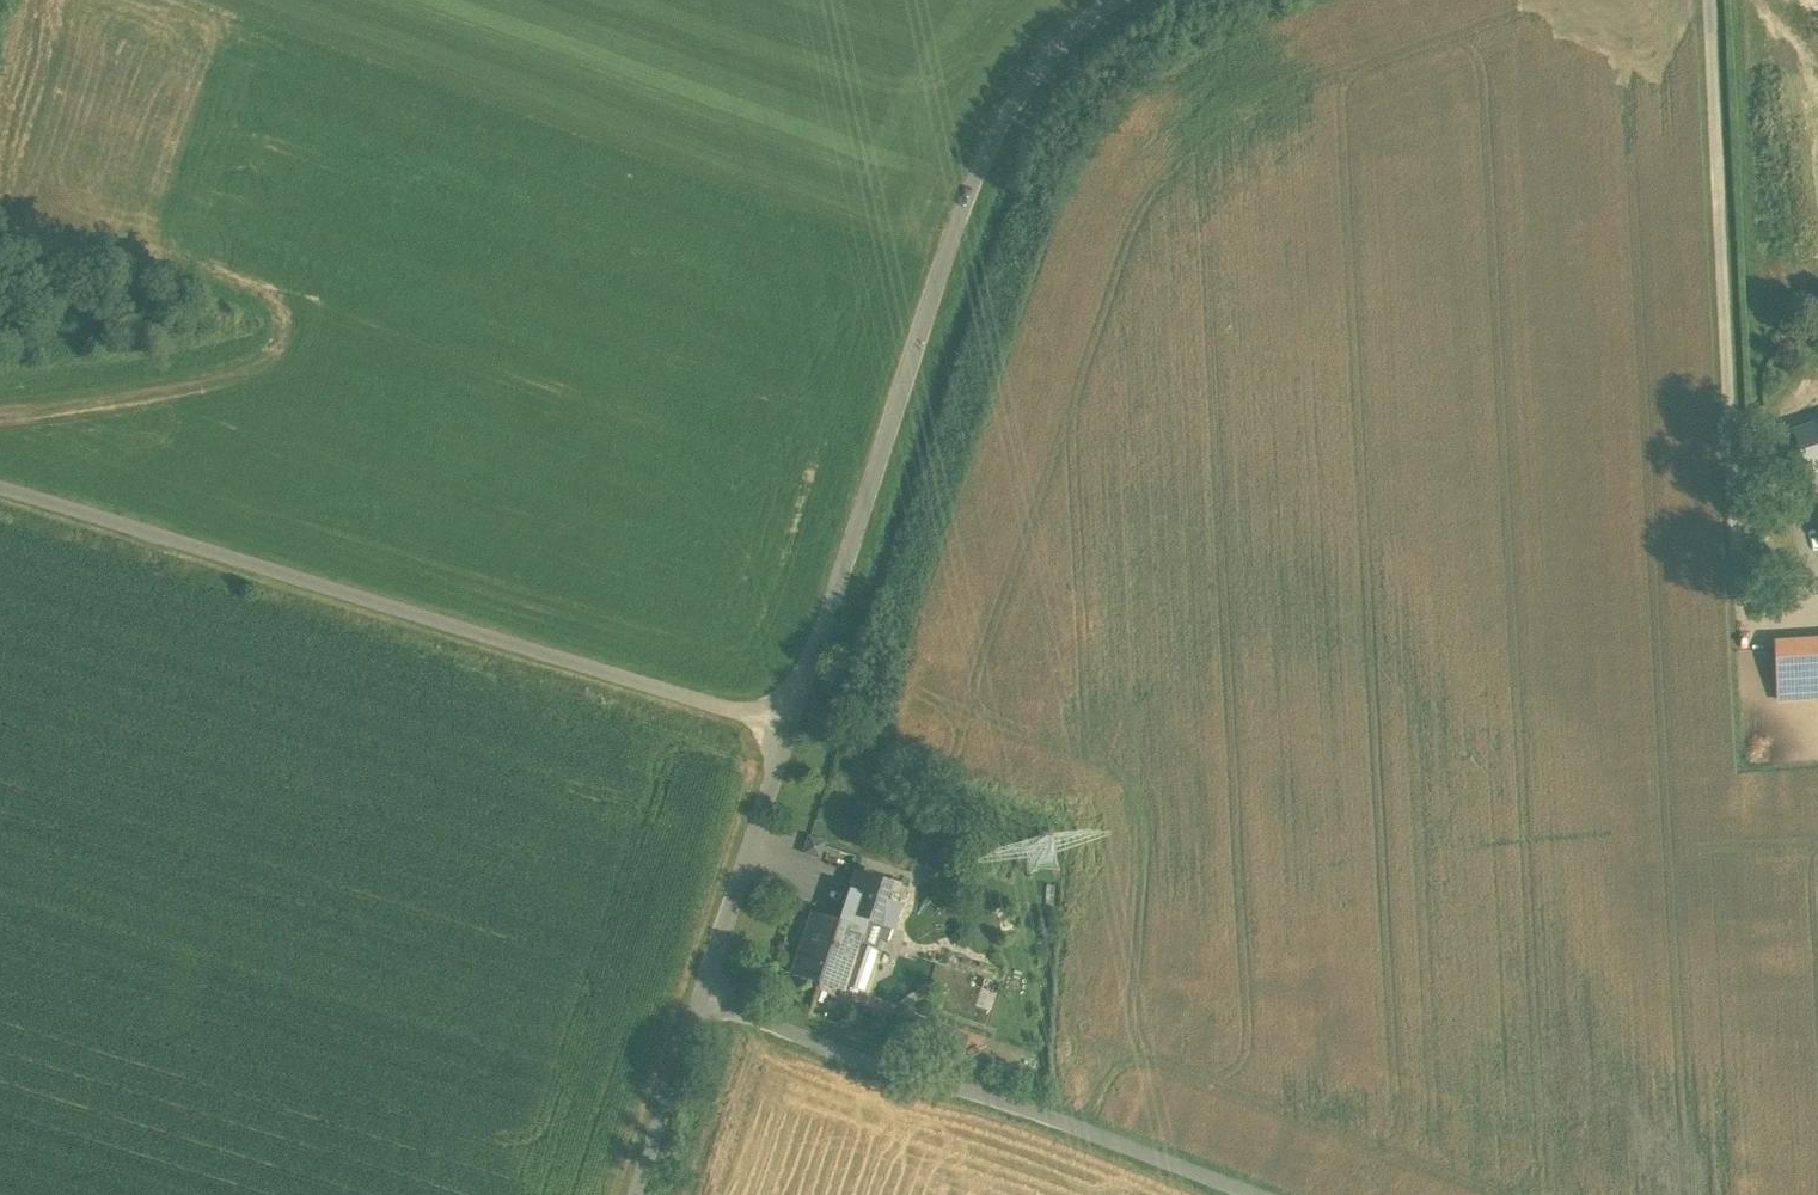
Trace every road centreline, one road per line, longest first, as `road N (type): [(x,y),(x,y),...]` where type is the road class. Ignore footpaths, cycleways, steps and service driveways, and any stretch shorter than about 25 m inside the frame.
road 1 (unclassified): [(786,728),(0,489)]
road 2 (unclassified): [(786,728),(995,143),(1024,91),(1113,0)]
road 3 (unclassified): [(702,999),(1247,1194)]
road 4 (unclassified): [(702,999),(786,728)]
road 5 (unclassified): [(640,1194),(702,999)]

